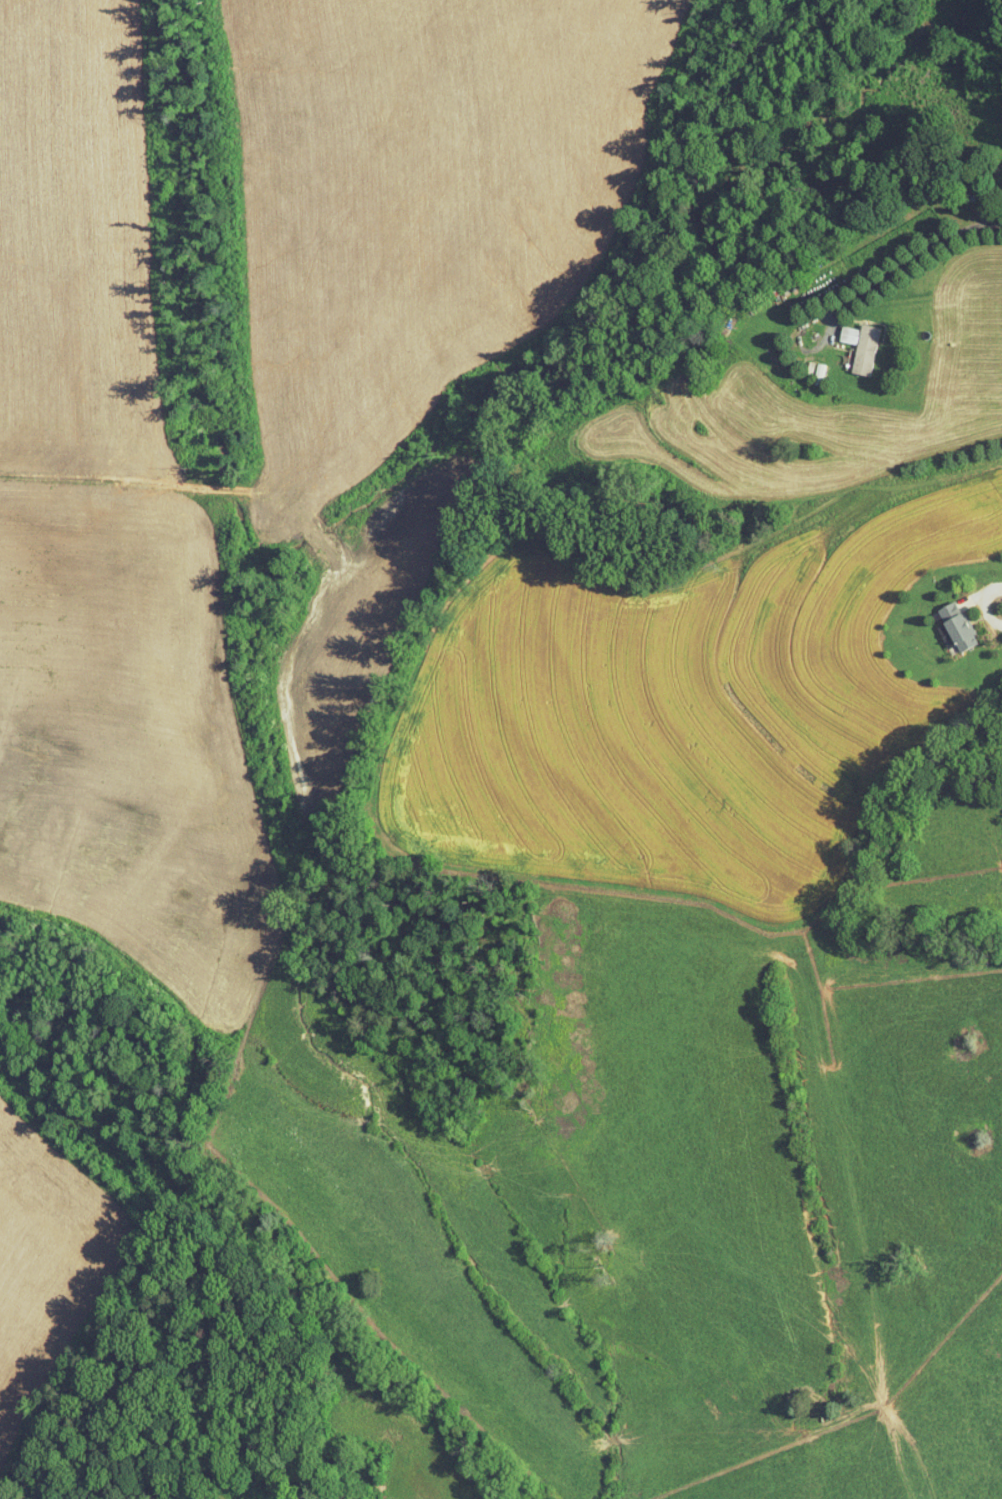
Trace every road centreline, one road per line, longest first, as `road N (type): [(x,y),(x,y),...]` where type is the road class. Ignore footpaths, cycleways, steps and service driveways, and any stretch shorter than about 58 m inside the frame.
road 1 (residential): [(1001,224),(982,222),(937,238),(834,311)]

